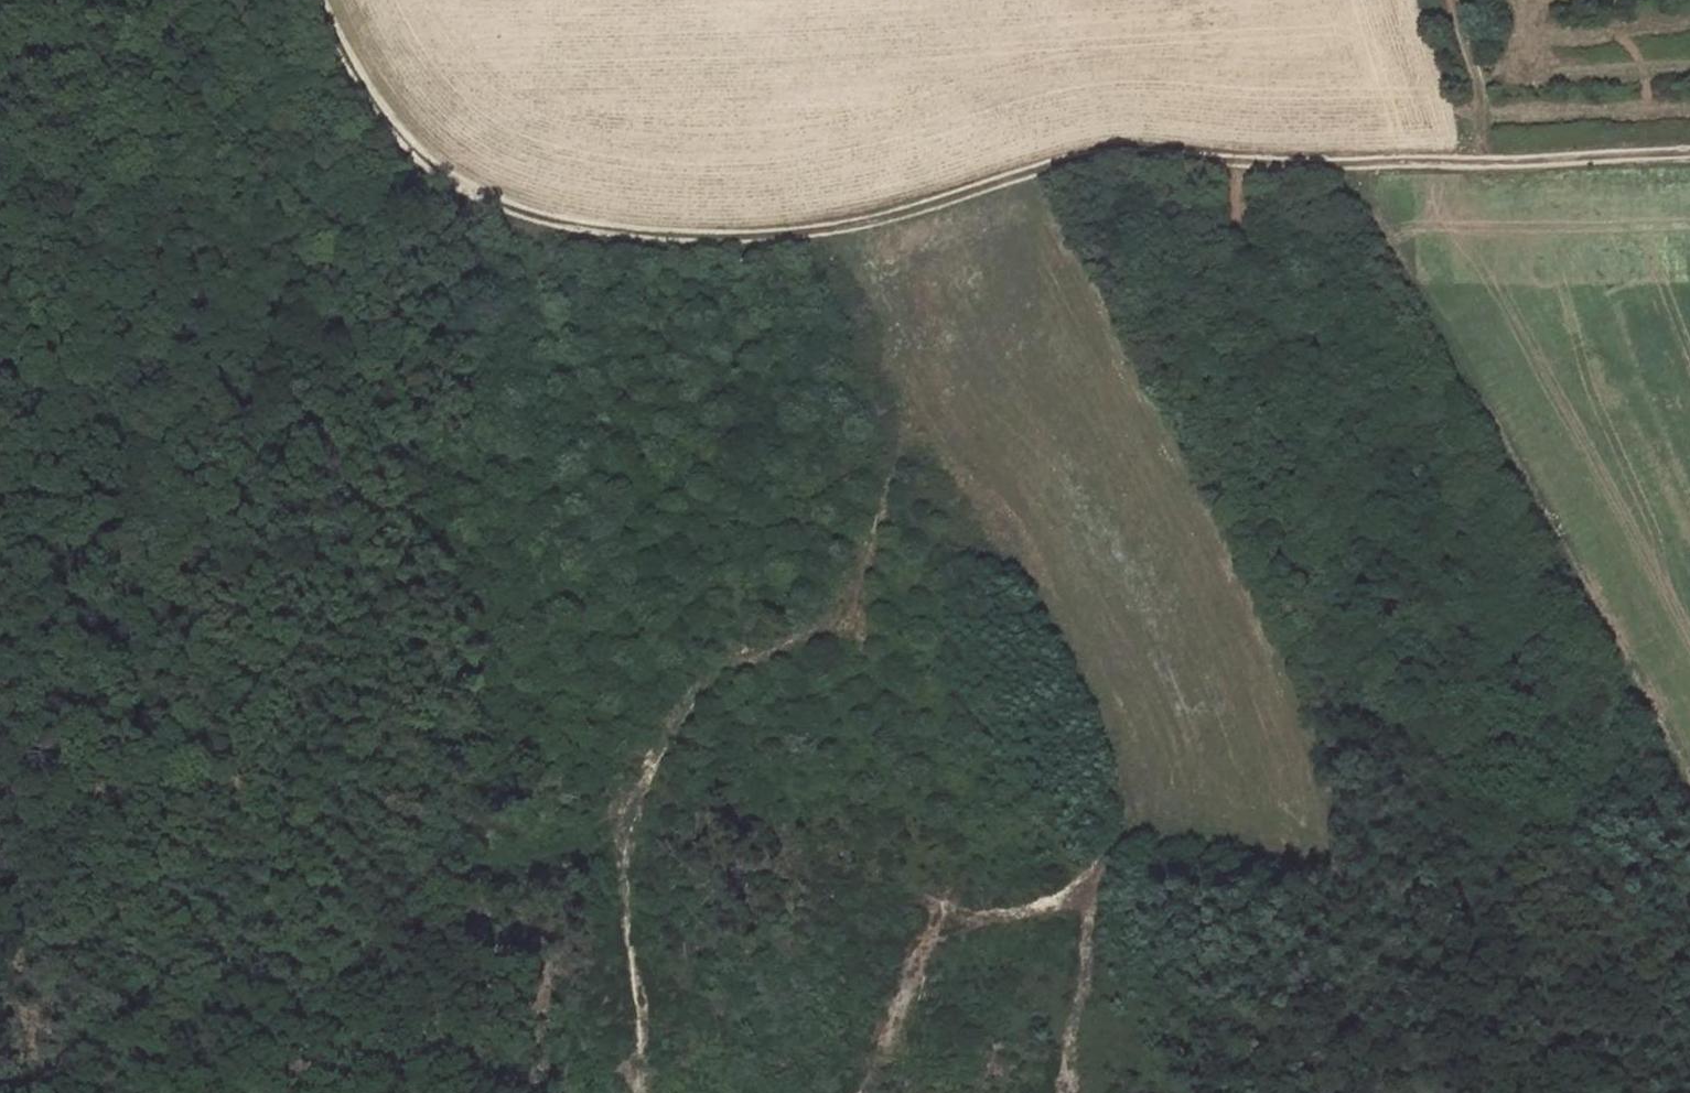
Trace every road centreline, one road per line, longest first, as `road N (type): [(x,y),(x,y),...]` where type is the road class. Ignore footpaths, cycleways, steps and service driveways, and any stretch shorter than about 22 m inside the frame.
road 1 (track): [(1689,158),(1484,164),(1255,160),(1151,149),(1078,153),(814,230),(676,239),(554,219),(433,169),(368,98),(323,0)]
road 2 (track): [(1355,162),(1689,759)]
road 3 (track): [(1484,164),(1490,105),(1458,0)]

